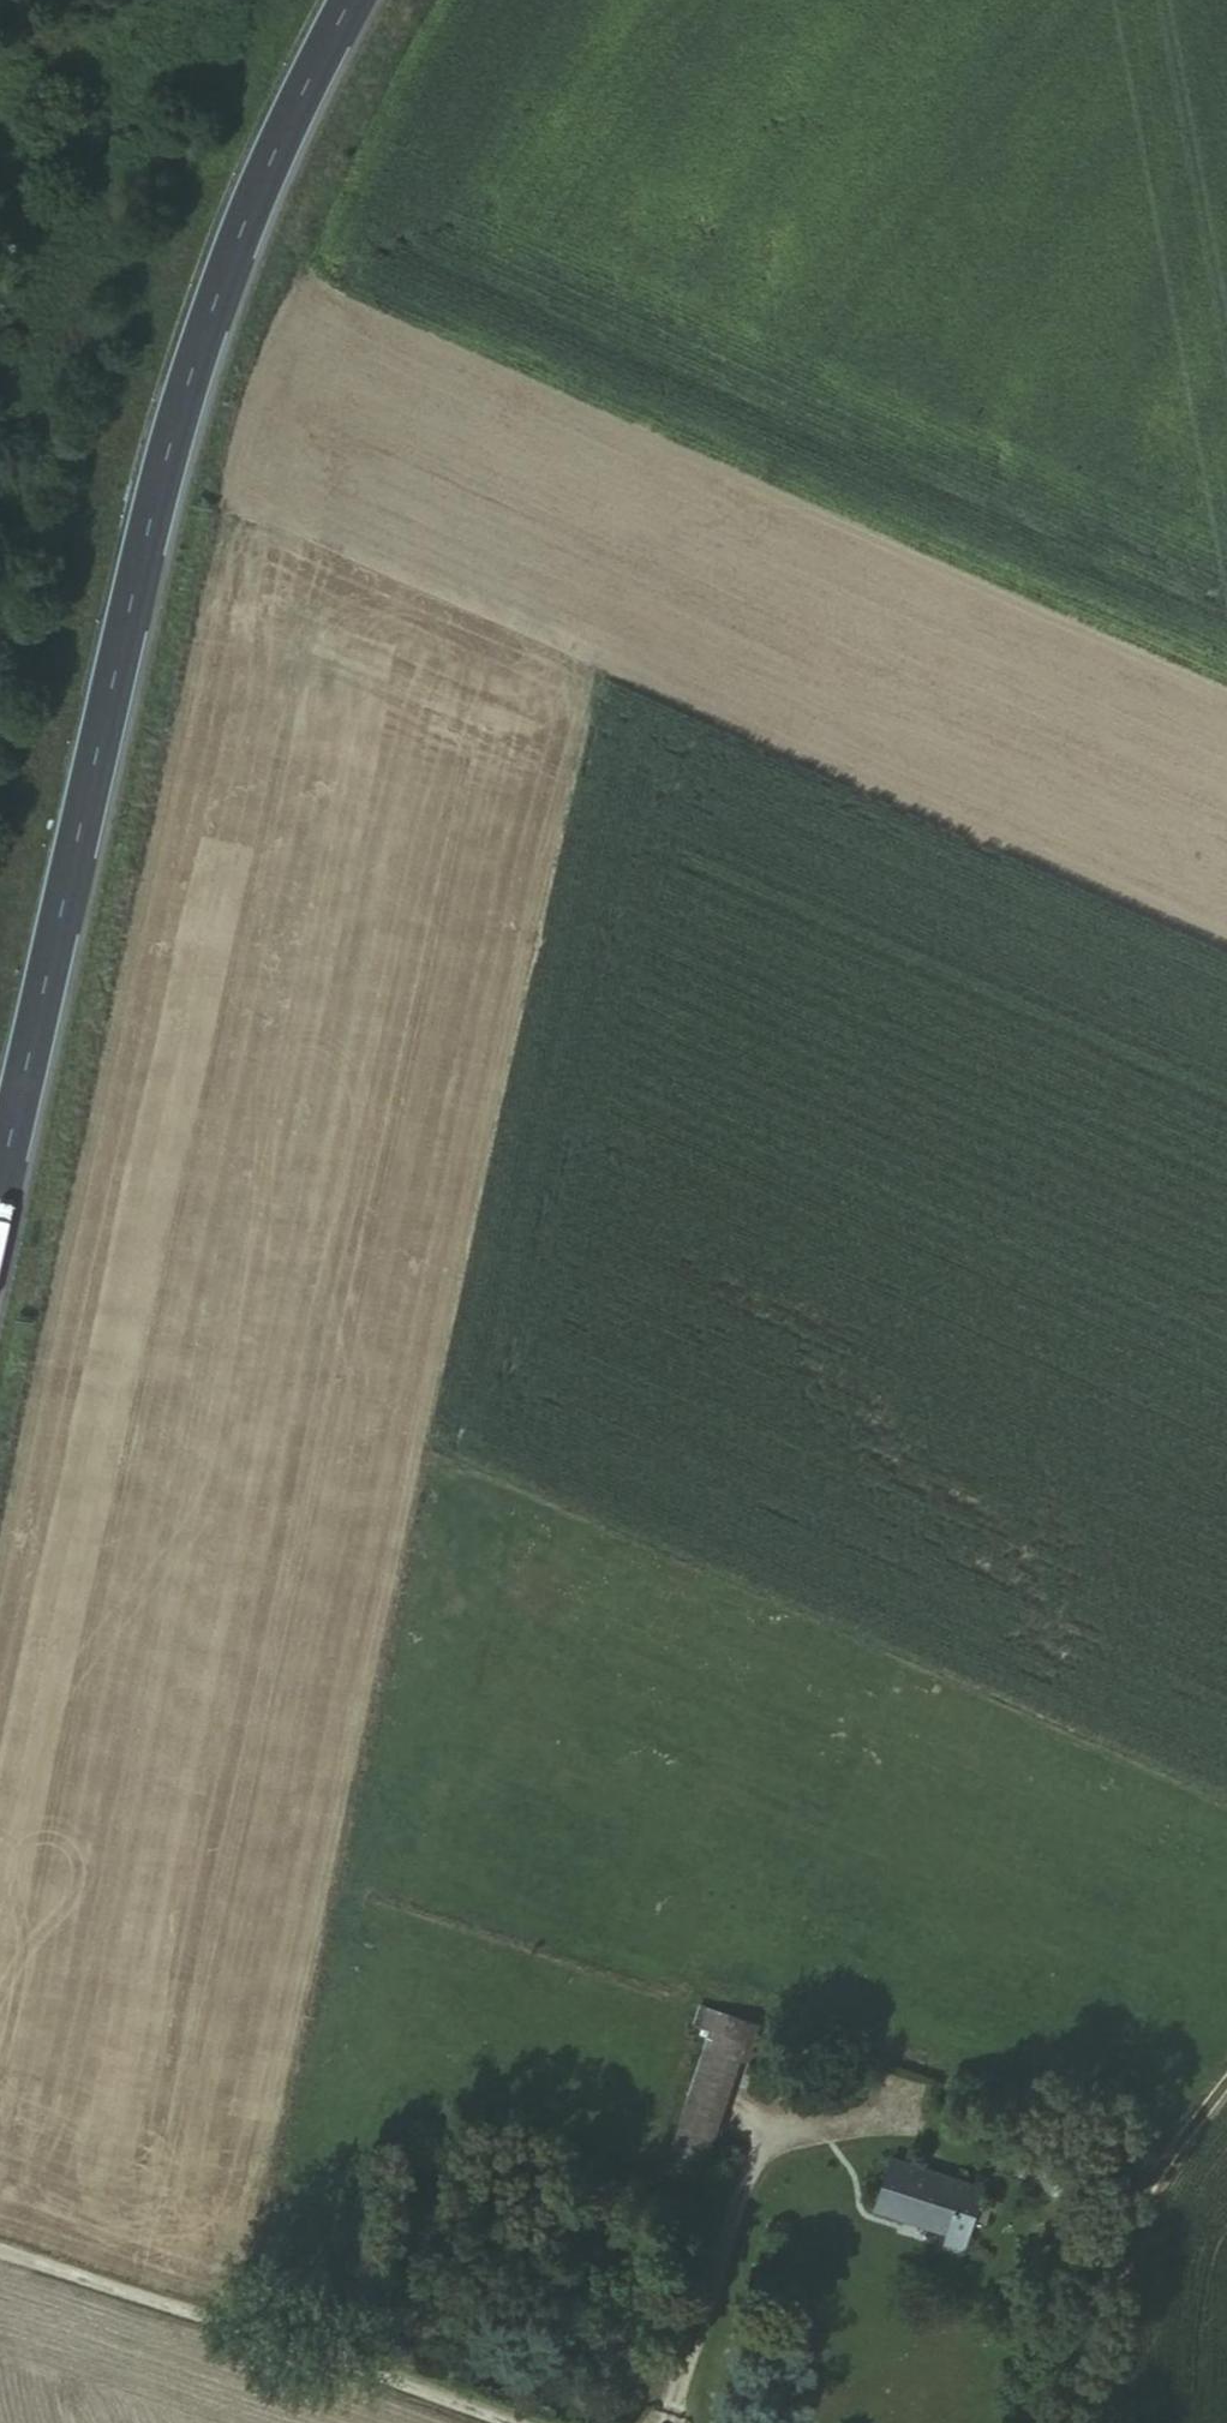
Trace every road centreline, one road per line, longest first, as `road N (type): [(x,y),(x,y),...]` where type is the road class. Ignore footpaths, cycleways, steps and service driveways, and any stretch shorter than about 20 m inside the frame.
road 1 (motorway): [(0,1184),(174,432),(228,261),(349,0)]
road 2 (track): [(1107,2422),(1105,2298),(1119,2248),(1150,2183),(1226,2085)]

